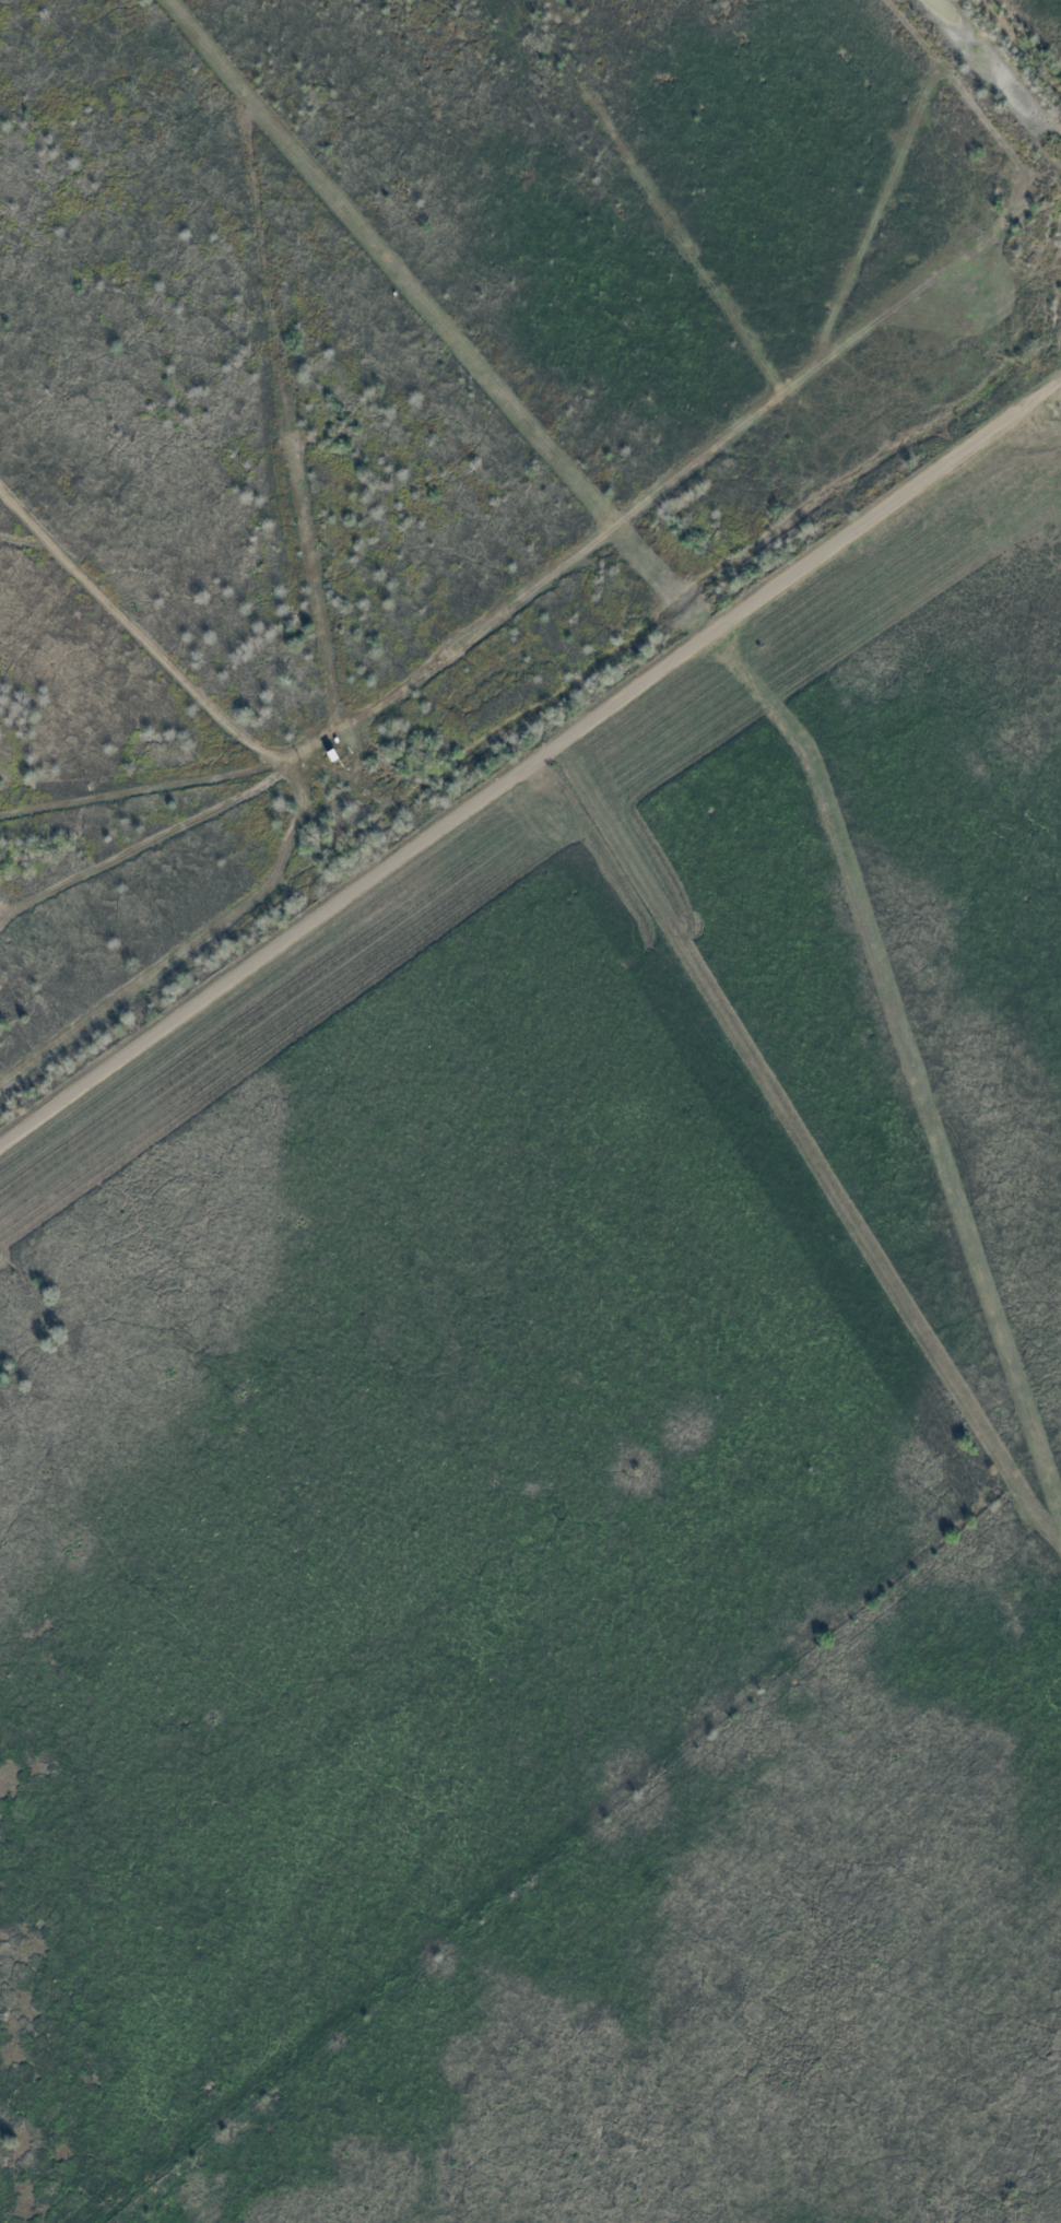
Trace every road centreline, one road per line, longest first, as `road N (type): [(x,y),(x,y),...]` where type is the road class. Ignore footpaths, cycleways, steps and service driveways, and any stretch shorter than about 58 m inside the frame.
road 1 (track): [(0,1144),(1060,381)]

